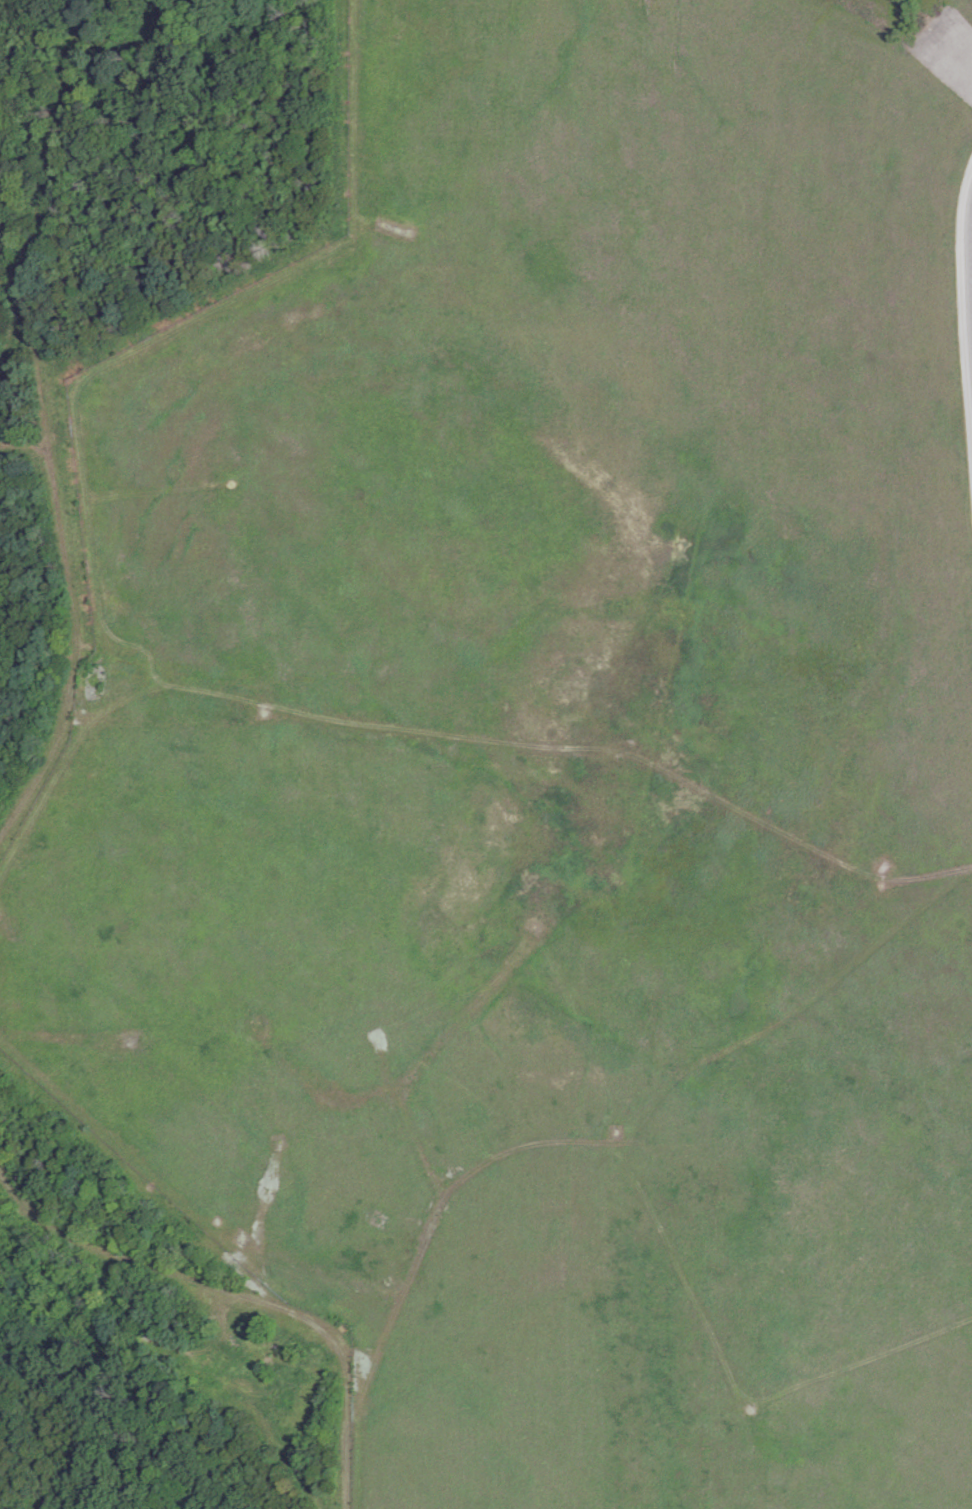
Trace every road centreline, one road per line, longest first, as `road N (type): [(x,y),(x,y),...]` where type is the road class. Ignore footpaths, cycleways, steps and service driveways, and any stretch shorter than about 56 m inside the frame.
road 1 (track): [(0,837),(54,743),(69,694),(68,592),(39,368),(22,305),(85,0)]
road 2 (track): [(39,368),(91,353),(329,230),(339,176),(338,0)]
road 3 (track): [(347,1508),(345,1368),(318,1329),(273,1305),(74,1239),(26,1205),(0,1172)]

